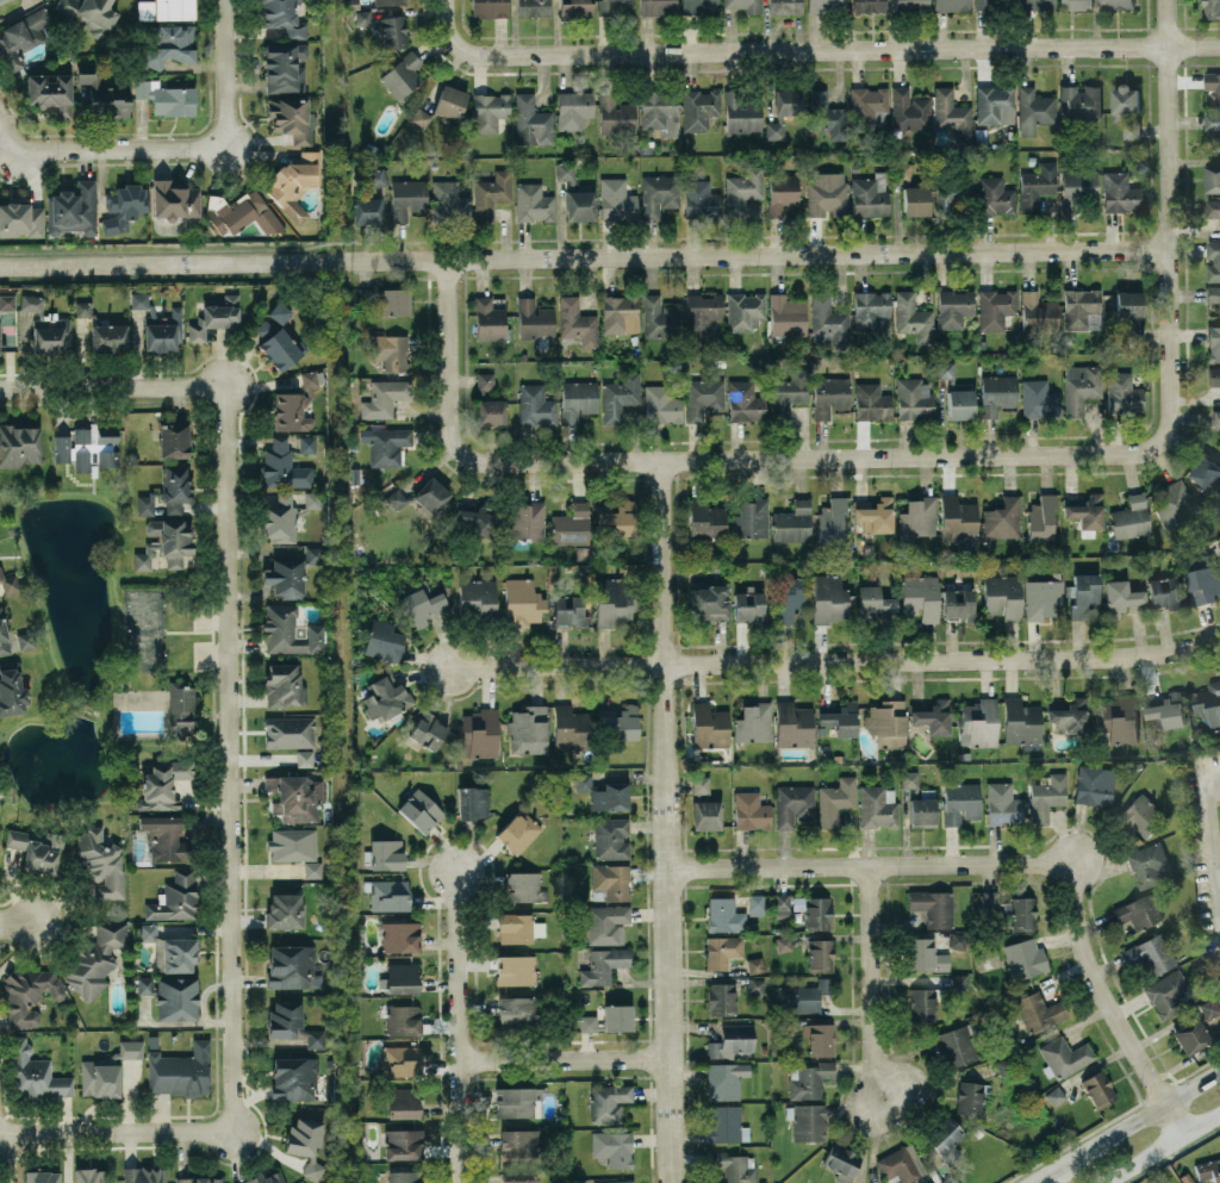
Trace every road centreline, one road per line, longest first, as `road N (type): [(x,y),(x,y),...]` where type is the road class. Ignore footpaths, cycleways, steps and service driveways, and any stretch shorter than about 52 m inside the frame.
road 1 (residential): [(1166,248),(0,266)]
road 2 (residential): [(448,665),(1150,653),(1219,638)]
road 3 (residential): [(225,386),(230,1131)]
road 4 (residential): [(673,1182),(661,459)]
road 5 (residential): [(1162,437),(1143,453),(467,455)]
road 6 (residential): [(1219,44),(586,52)]
road 7 (residential): [(1165,0),(1169,415),(1162,437)]
road 8 (residential): [(1078,858),(665,872)]
road 9 (residential): [(463,1182),(461,872)]
road 10 (residential): [(1185,1134),(1085,945),(1078,858)]
road 11 (residential): [(224,147),(15,156),(0,119)]
road 12 (residential): [(876,865),(878,1097)]
road 13 (residential): [(230,1131),(0,1133)]
road 14 (secondary): [(1219,1068),(1023,1182)]
road 15 (residential): [(0,389),(225,386)]
road 16 (residential): [(666,1058),(461,1059)]
road 17 (residential): [(467,455),(448,430),(443,260)]
road 18 (residential): [(586,52),(480,55),(450,25),(449,0)]
road 19 (residential): [(223,0),(224,147)]
road 20 (secondary): [(1103,1182),(1219,1114)]

